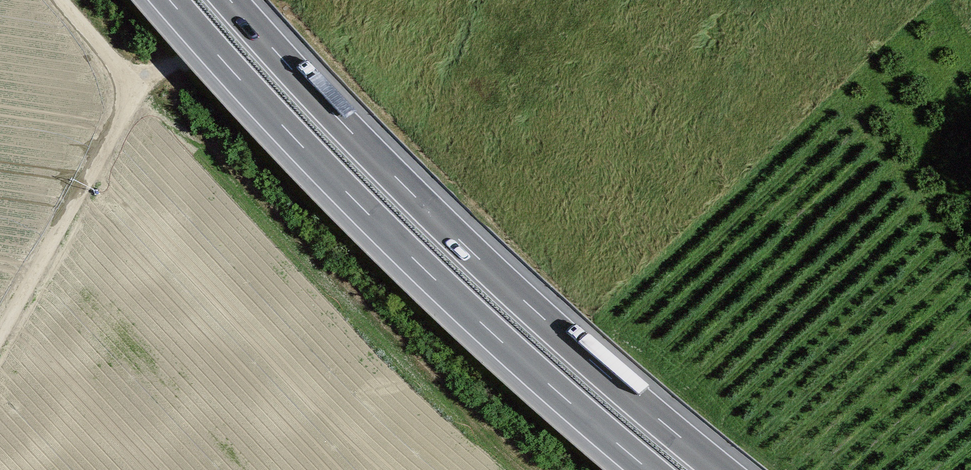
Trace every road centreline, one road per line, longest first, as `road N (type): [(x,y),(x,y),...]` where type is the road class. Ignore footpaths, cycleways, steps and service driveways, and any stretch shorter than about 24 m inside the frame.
road 1 (motorway): [(721,469),(525,301),(230,0)]
road 2 (motorway): [(170,0),(372,218),(649,469)]
road 3 (track): [(0,339),(117,129),(129,92),(58,0)]

